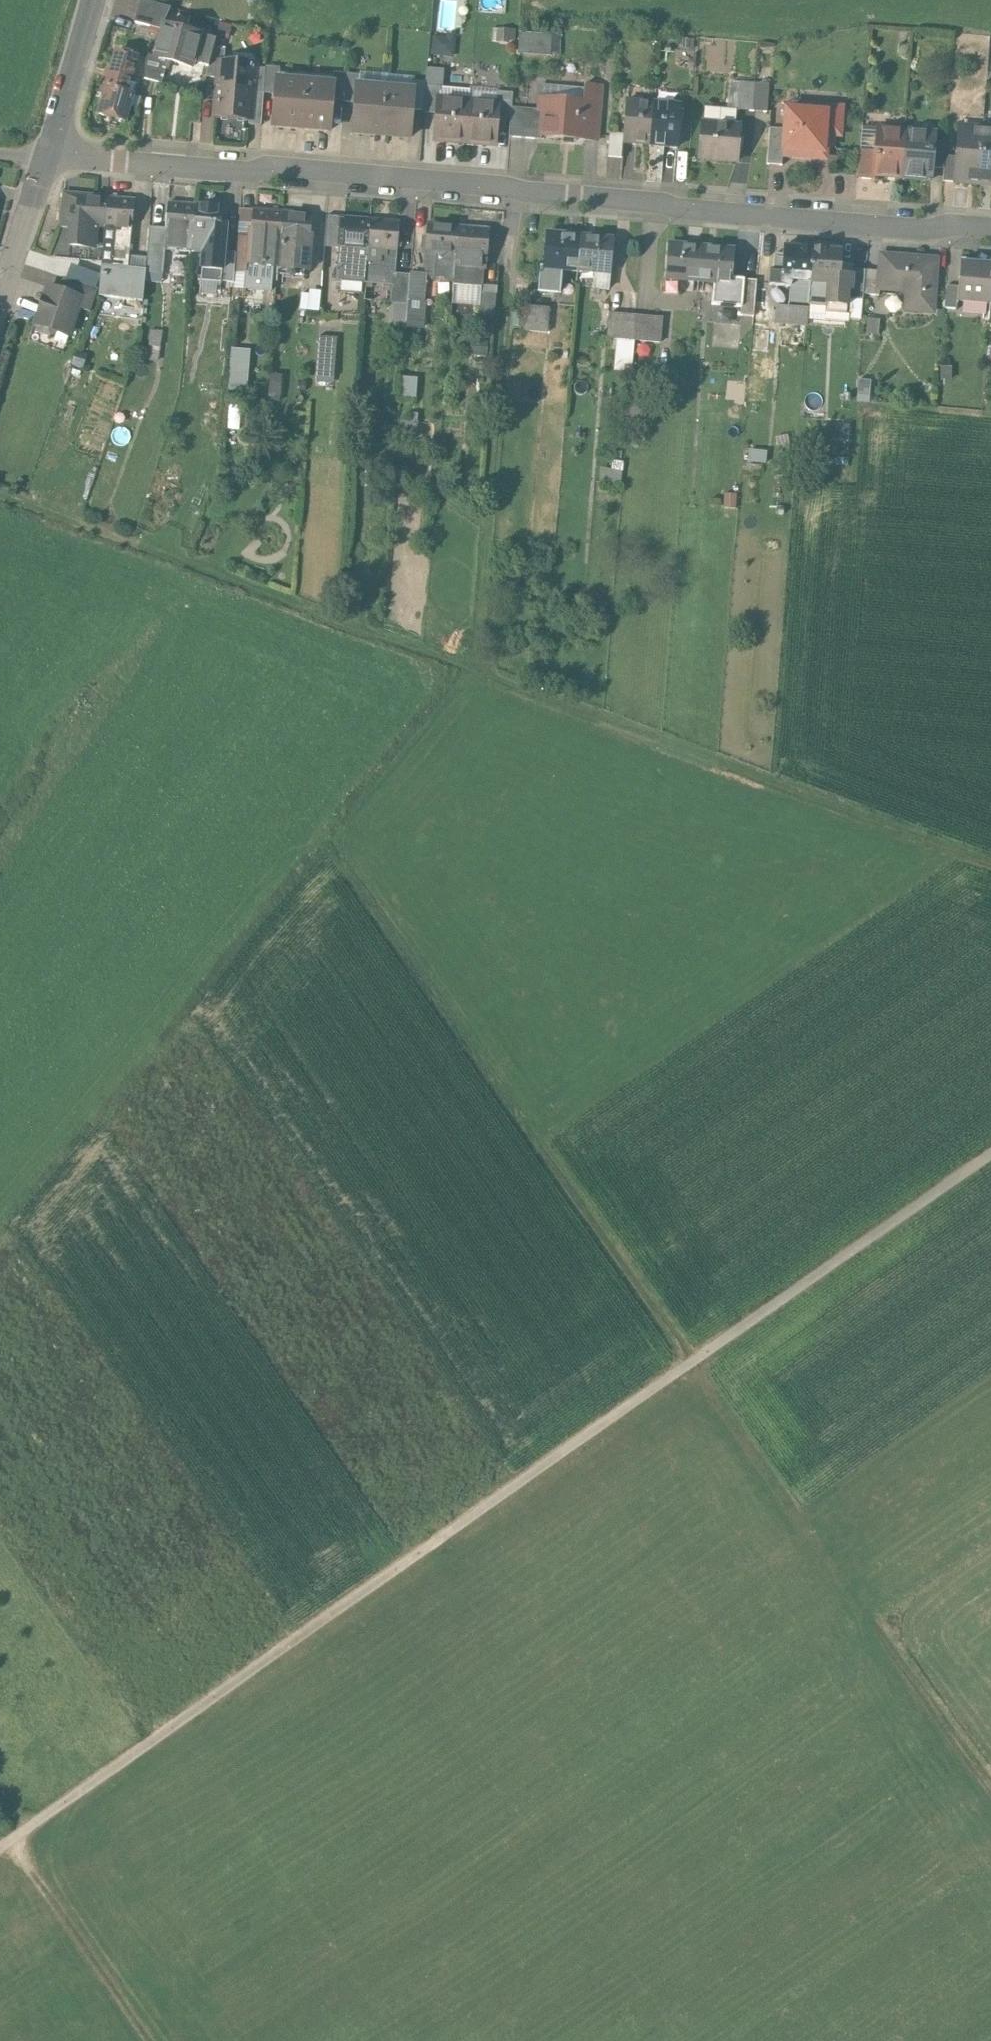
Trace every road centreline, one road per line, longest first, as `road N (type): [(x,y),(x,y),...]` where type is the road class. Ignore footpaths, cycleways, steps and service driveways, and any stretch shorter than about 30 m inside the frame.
road 1 (track): [(990,1147),(0,1849)]
road 2 (residential): [(48,155),(990,234)]
road 3 (track): [(467,667),(990,863)]
road 4 (track): [(990,1785),(691,1367)]
road 5 (track): [(0,498),(467,667)]
road 6 (track): [(517,192),(513,301),(467,667)]
road 7 (track): [(9,1843),(146,2040)]
road 8 (tertiary): [(0,309),(48,155)]
road 9 (tertiary): [(48,155),(92,0)]

